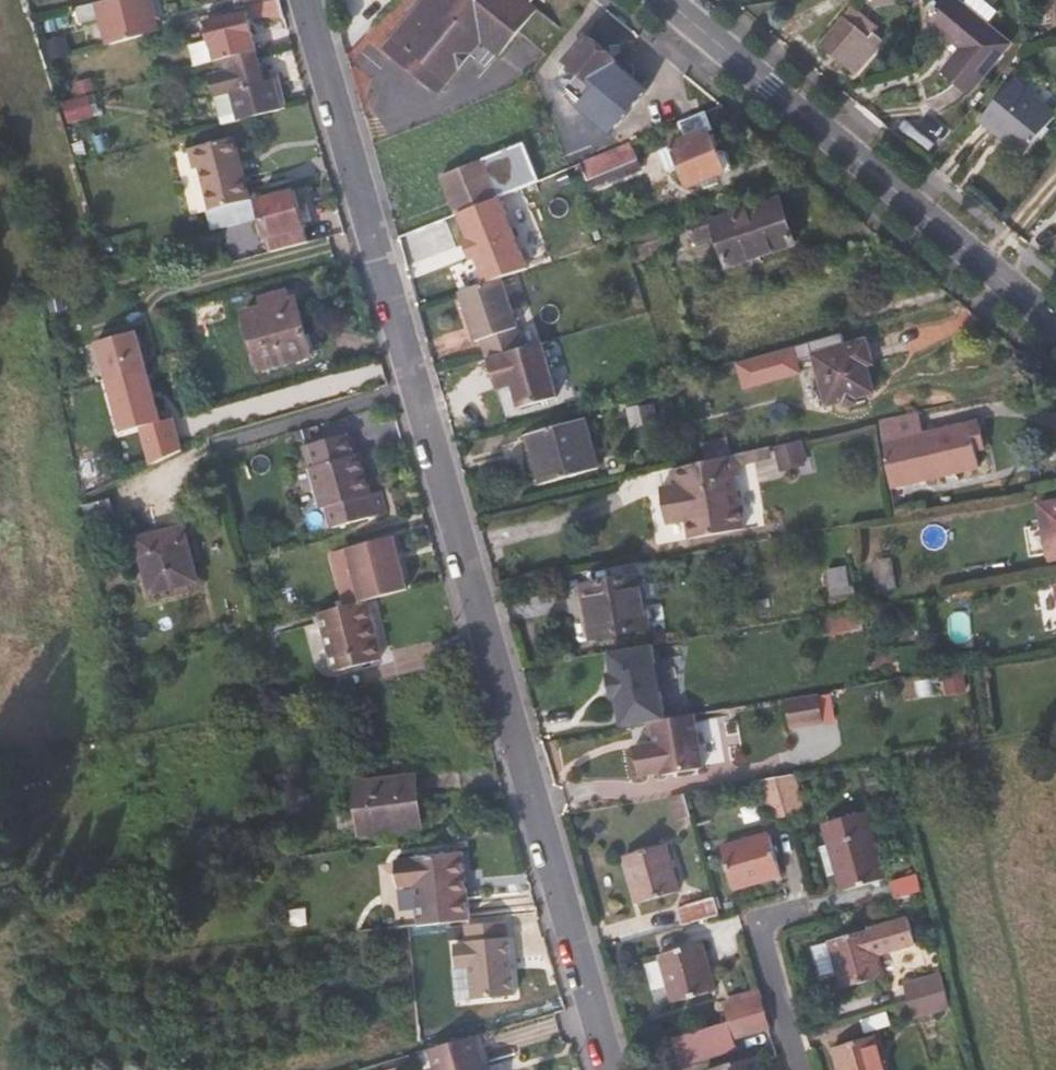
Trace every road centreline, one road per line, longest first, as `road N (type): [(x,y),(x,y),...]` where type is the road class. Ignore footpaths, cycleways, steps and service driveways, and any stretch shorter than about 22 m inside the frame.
road 1 (residential): [(307,0),(609,1069)]
road 2 (tertiary): [(675,0),(1055,318)]
road 3 (residential): [(799,1069),(757,927),(809,911)]

